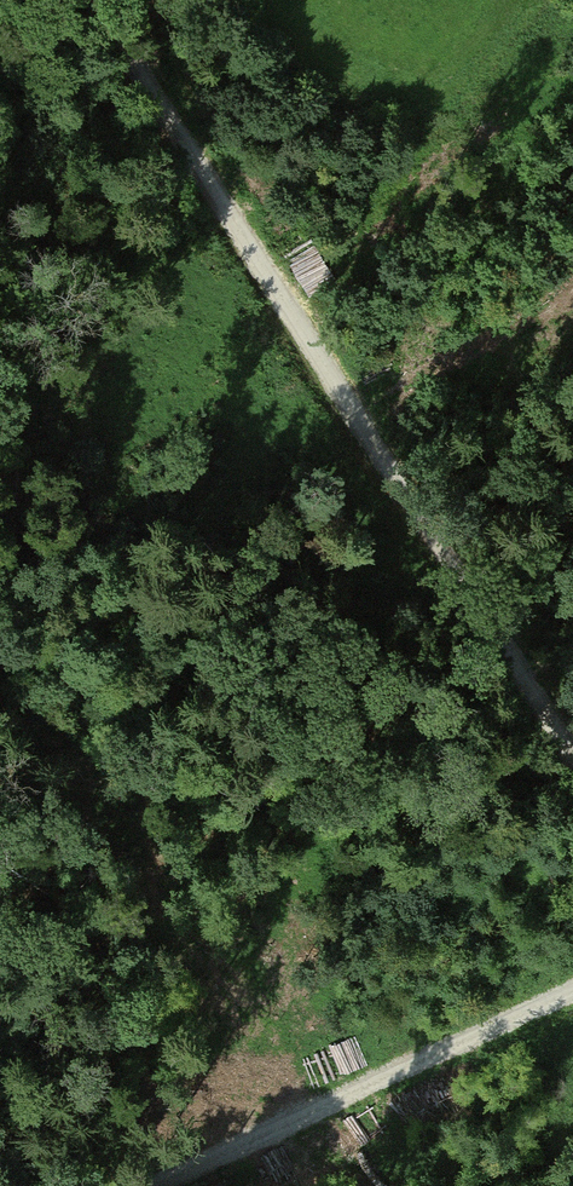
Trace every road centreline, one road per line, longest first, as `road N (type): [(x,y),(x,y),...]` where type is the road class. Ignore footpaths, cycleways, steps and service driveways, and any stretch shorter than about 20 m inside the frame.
road 1 (track): [(93,0),(572,761)]
road 2 (track): [(169,1185),(572,993)]
road 3 (track): [(165,120),(23,260),(0,264)]

